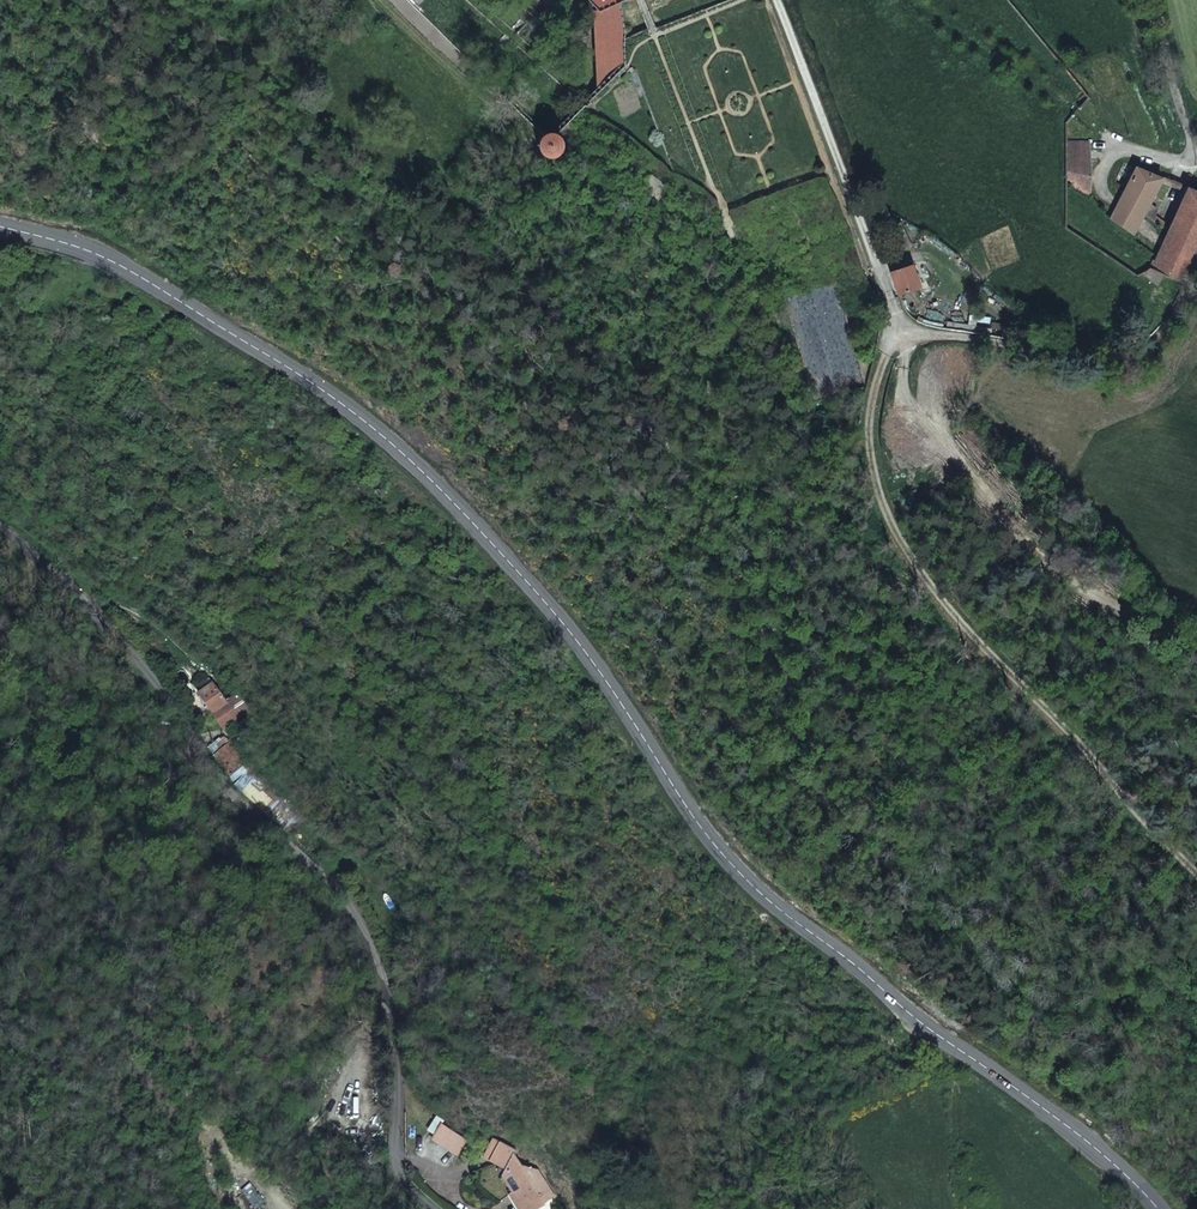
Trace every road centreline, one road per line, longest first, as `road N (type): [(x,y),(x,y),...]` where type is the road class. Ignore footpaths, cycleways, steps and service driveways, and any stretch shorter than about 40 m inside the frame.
road 1 (secondary): [(0,226),(115,261),(345,405),(403,453),(585,650),(683,801),(761,895),(1043,1107),(1133,1180),(1156,1208)]
road 2 (residential): [(0,524),(131,631),(208,769),(293,827),(360,912),(394,1010),(395,1170),(405,1190),(433,1208)]
road 3 (track): [(1196,861),(932,593),(877,488)]
road 4 (track): [(1196,653),(1051,572),(956,467),(907,400),(906,352),(918,333)]
road 5 (unclassified): [(1196,270),(1169,318),(1122,345),(918,333)]
road 6 (unclassified): [(1153,0),(1196,156)]

